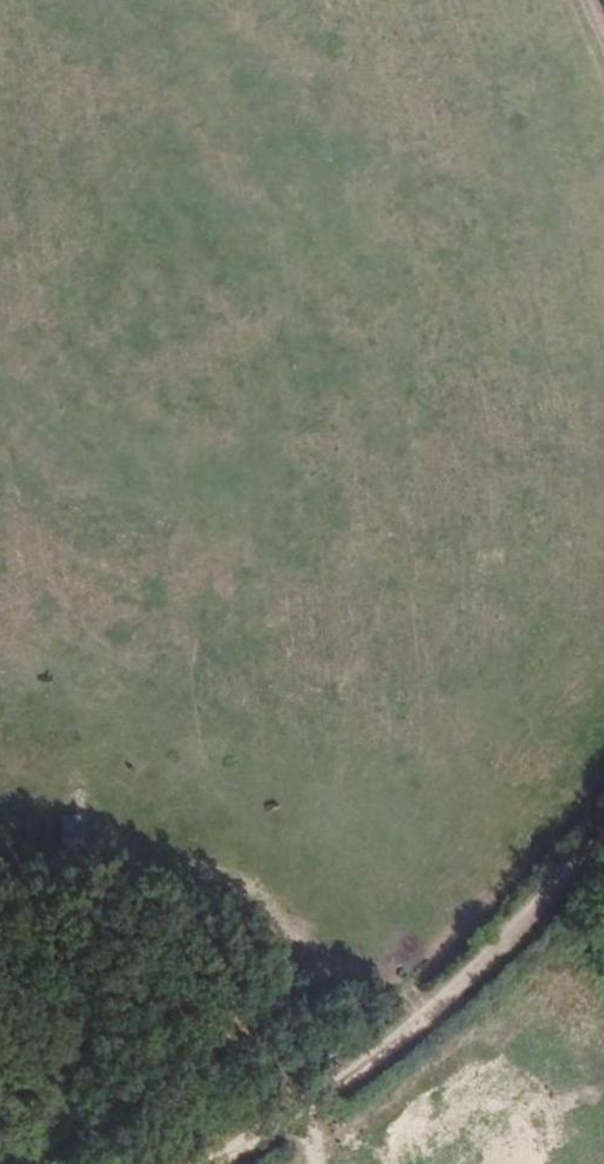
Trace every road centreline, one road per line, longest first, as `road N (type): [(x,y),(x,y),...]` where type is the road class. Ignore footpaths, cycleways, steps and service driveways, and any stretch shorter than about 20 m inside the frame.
road 1 (track): [(603,825),(379,1062),(222,1163)]

